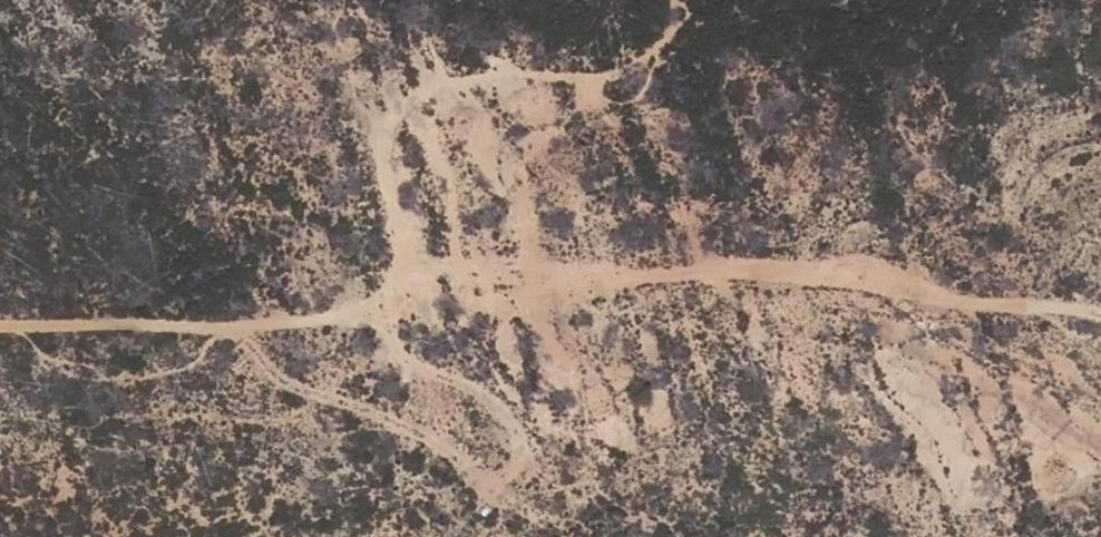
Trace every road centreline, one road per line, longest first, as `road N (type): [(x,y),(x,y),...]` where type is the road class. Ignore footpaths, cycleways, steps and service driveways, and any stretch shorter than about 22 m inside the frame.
road 1 (track): [(0,326),(220,322),(409,295),(727,272),(1100,295)]
road 2 (track): [(652,0),(650,72),(606,83),(477,73),(395,115),(389,180),(409,295)]

